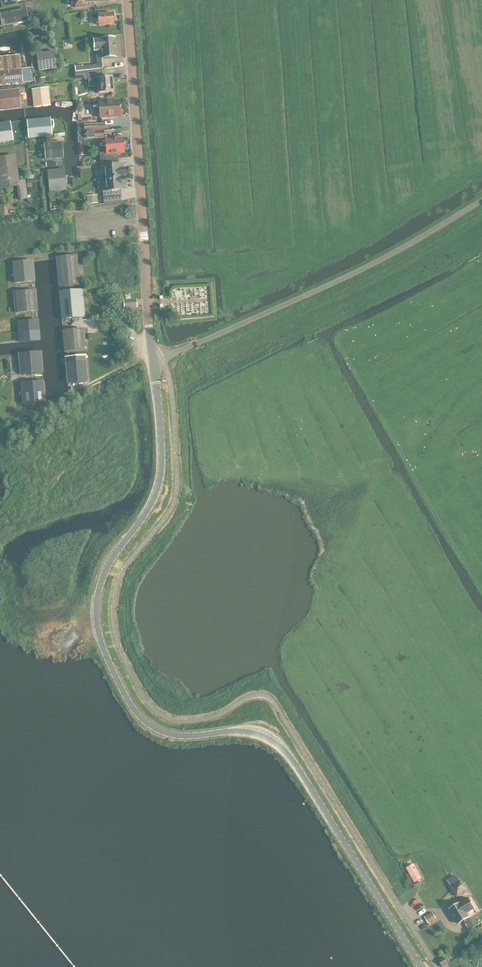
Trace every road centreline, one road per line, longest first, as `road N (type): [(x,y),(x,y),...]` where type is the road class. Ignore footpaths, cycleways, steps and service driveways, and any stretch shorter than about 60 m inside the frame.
road 1 (tertiary): [(420,966),(280,745),(253,732),(164,732),(134,709),(115,674),(96,621),(98,594),(159,483),(153,360)]
road 2 (unclassified): [(481,200),(365,267),(153,360)]
road 3 (tertiary): [(153,360),(128,0)]

